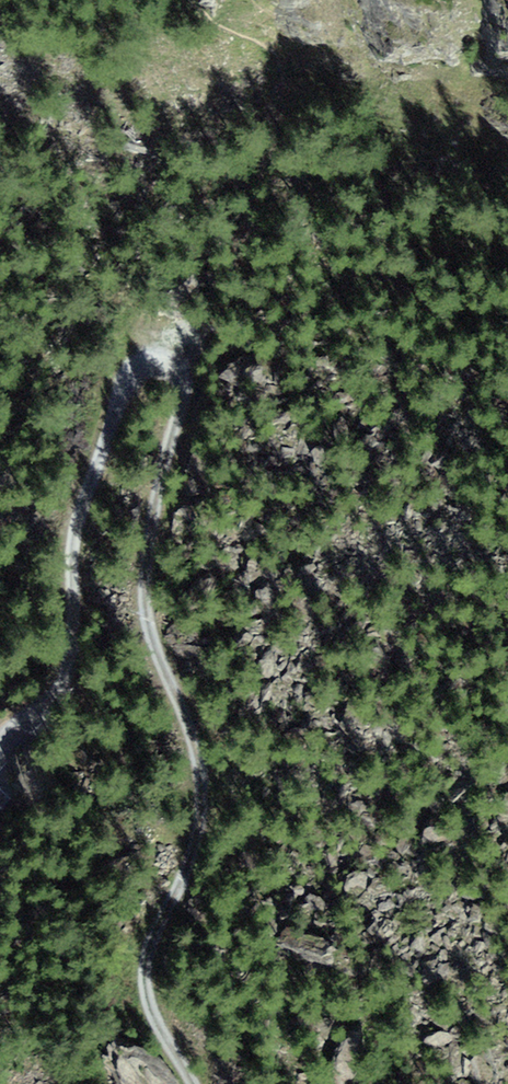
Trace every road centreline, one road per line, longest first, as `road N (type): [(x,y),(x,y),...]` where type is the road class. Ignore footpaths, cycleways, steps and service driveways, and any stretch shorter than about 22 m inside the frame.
road 1 (track): [(187,1083),(143,989),(147,947),(192,863),(202,805),(199,754),(153,649),(145,575),(183,405)]
road 2 (track): [(73,650),(80,515),(125,386),(142,363),(168,354),(185,361)]
road 3 (unclassified): [(0,751),(55,694),(73,650)]

